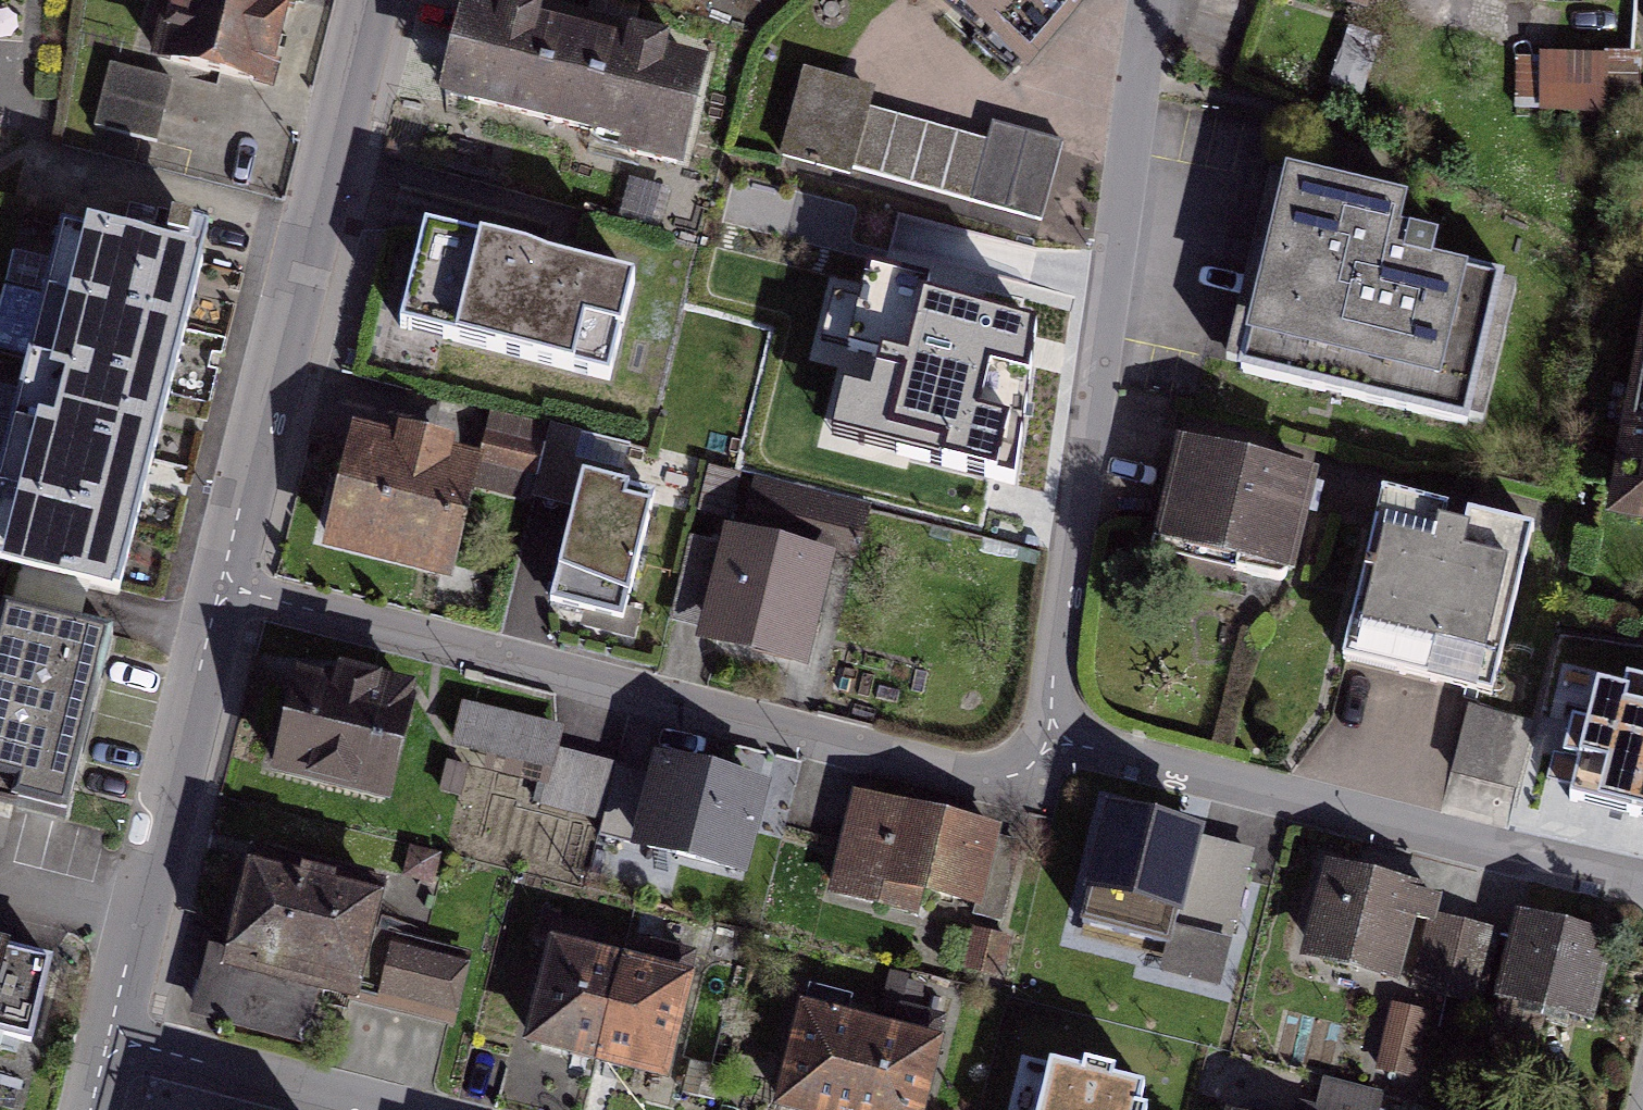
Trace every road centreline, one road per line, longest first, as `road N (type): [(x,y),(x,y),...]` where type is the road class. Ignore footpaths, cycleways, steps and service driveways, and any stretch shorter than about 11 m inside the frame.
road 1 (residential): [(220,584),(964,777),(1018,773),(1059,734)]
road 2 (residential): [(1059,734),(1052,678),(1145,169),(1165,0)]
road 3 (residential): [(1059,734),(1100,753),(1642,887)]
road 4 (residential): [(366,0),(220,584)]
road 5 (residential): [(220,584),(111,1038)]
road 6 (residential): [(387,1109),(111,1038)]

